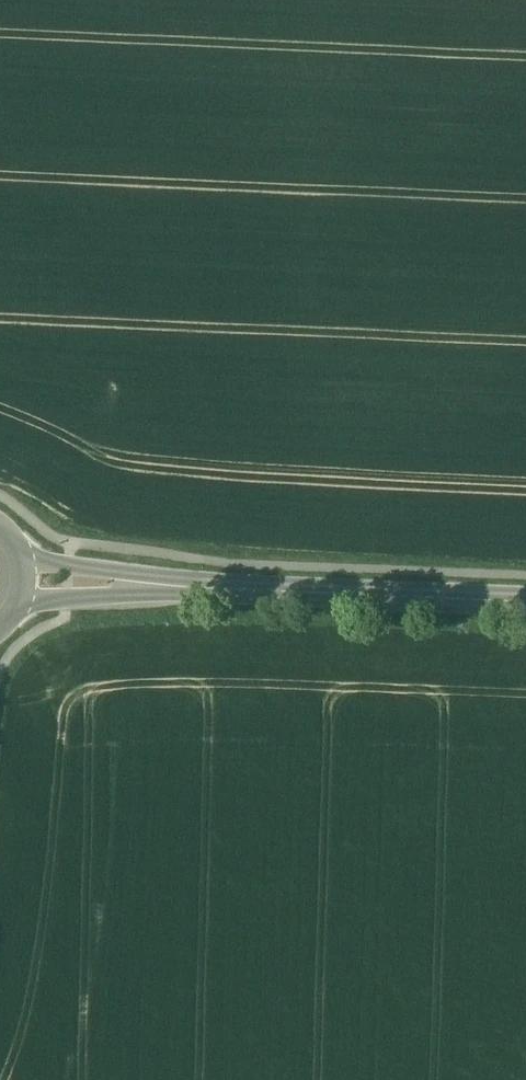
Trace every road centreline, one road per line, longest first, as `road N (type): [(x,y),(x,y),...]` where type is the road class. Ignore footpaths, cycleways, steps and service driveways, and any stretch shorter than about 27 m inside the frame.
road 1 (tertiary): [(29,578),(525,601)]

